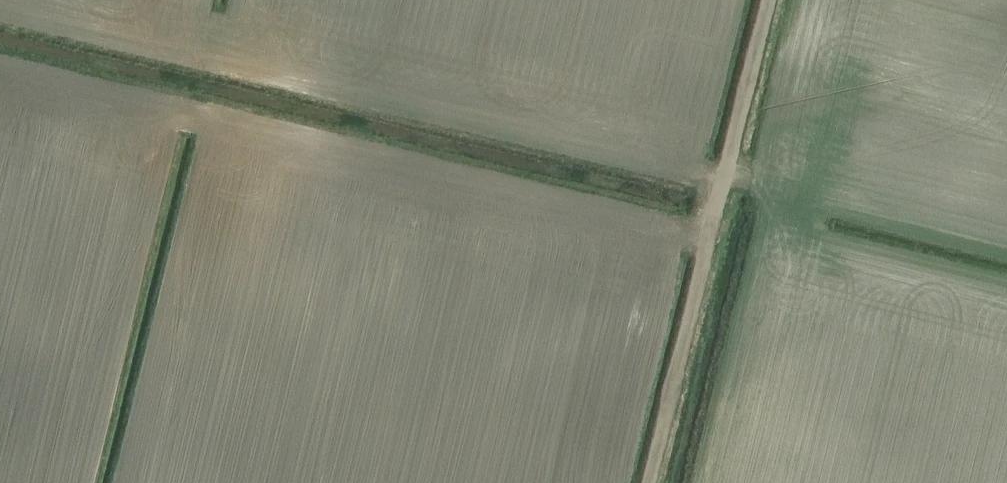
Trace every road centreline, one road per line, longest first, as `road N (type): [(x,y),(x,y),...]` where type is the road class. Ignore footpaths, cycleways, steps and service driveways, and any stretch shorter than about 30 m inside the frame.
road 1 (track): [(784,0),(659,482)]

